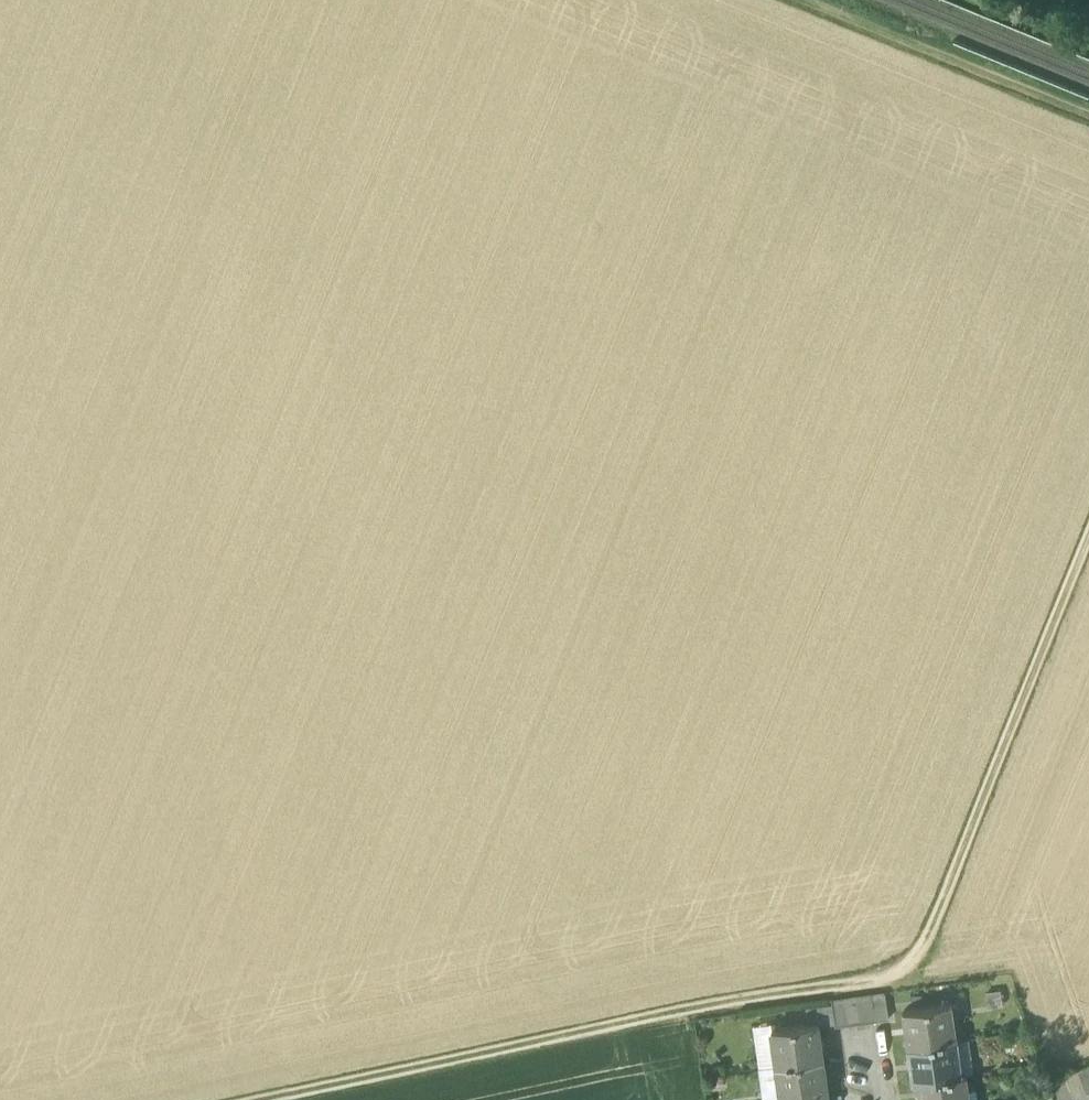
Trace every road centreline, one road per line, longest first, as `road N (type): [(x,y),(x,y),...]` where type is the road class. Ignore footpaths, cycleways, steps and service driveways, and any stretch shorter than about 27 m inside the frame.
road 1 (track): [(1088,539),(909,980),(699,1009),(264,1099)]
road 2 (track): [(1088,115),(805,0)]

